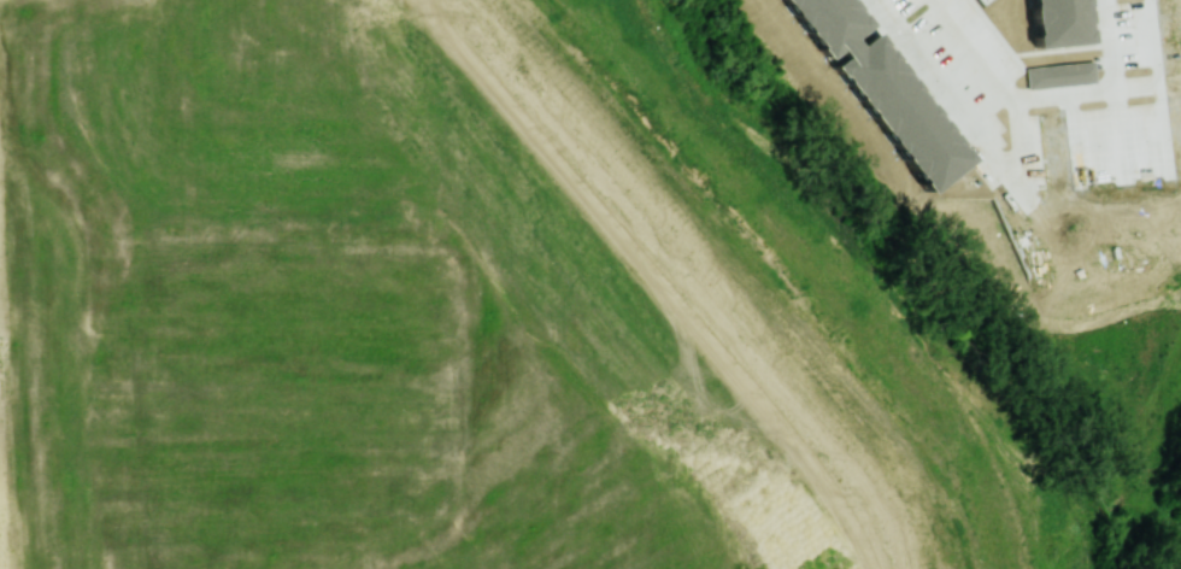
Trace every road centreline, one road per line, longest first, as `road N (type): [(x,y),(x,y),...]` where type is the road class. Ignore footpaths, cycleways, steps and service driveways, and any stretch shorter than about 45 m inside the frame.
road 1 (tertiary): [(931,568),(924,534),(888,477),(465,0)]

